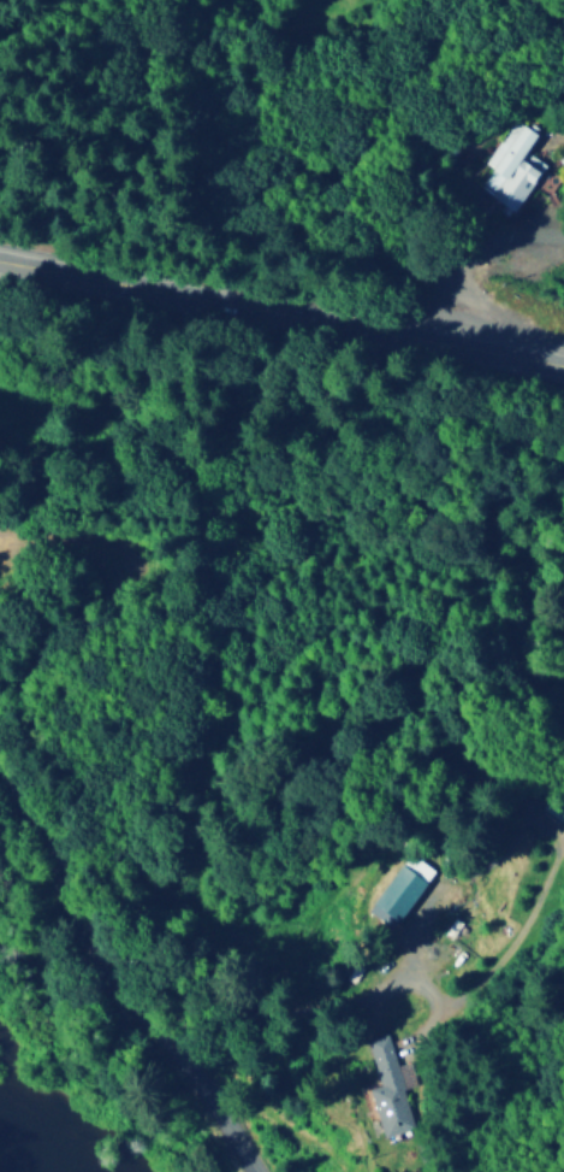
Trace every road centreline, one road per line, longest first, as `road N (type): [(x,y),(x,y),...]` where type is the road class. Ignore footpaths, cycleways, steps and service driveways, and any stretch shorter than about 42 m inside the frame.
road 1 (residential): [(264,1171),(57,835),(0,765)]
road 2 (trunk): [(388,326),(0,260)]
road 3 (trunk): [(563,361),(388,326)]

